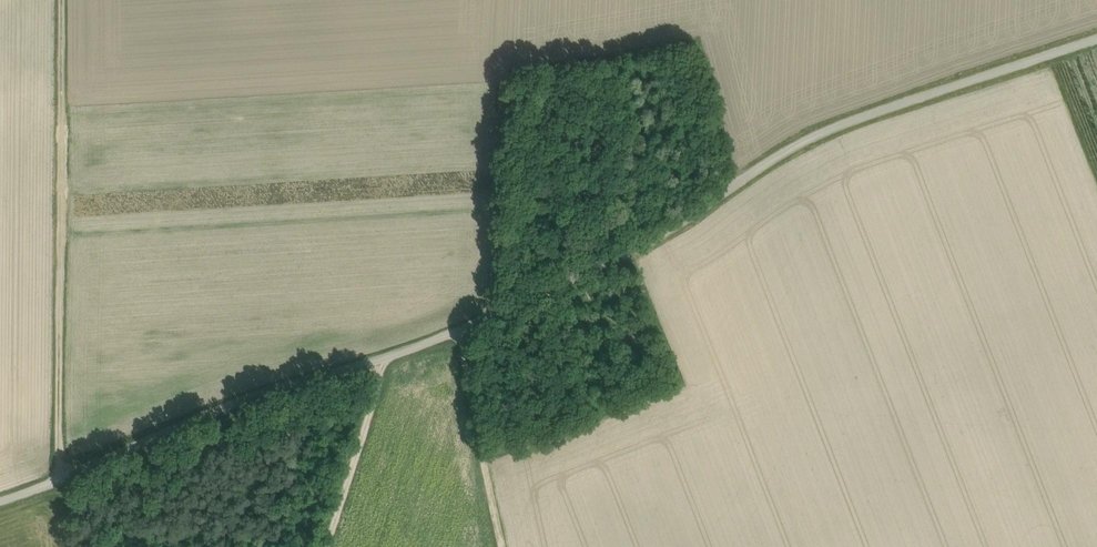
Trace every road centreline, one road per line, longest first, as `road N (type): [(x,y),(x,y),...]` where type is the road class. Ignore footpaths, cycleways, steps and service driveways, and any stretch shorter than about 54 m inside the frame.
road 1 (unclassified): [(0,503),(269,385),(412,349),(530,301),(858,114),(1096,35)]
road 2 (track): [(63,0),(63,476)]
road 3 (track): [(465,327),(509,546)]
road 4 (track): [(689,389),(490,461)]
road 5 (track): [(392,355),(327,546)]

